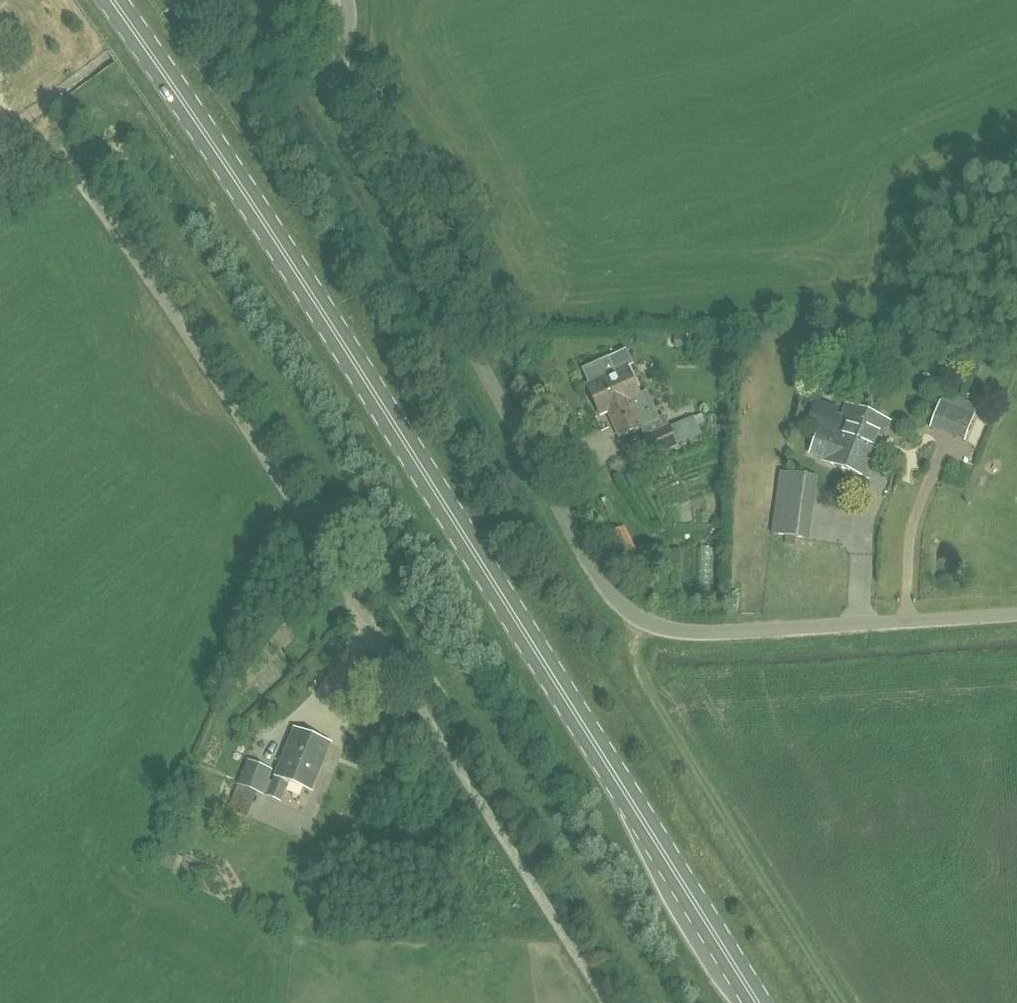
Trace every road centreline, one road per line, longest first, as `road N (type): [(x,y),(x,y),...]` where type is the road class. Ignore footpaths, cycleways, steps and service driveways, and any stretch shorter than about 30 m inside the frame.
road 1 (primary): [(753,1002),(284,252),(110,0)]
road 2 (unclassified): [(1016,616),(721,632),(656,628),(627,614),(605,590),(342,116),(337,83),(348,0)]
road 3 (unclassified): [(609,1002),(91,195),(40,145),(0,136)]

